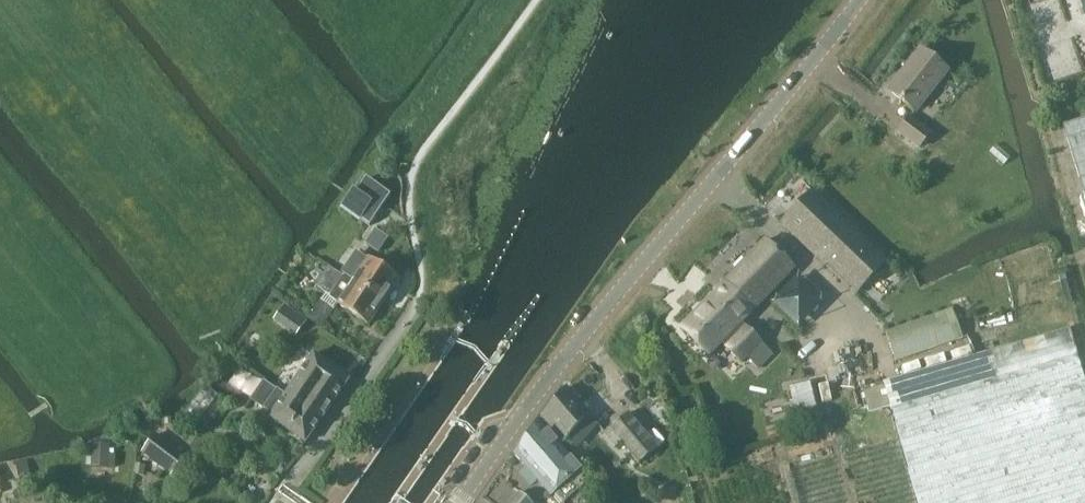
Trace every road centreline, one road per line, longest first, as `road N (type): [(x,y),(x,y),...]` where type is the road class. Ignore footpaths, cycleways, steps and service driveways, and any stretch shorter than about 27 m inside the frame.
road 1 (tertiary): [(460,502),(536,394),(858,0)]
road 2 (residential): [(424,293),(282,489)]
road 3 (track): [(795,502),(781,452),(829,434),(816,368),(856,317)]

